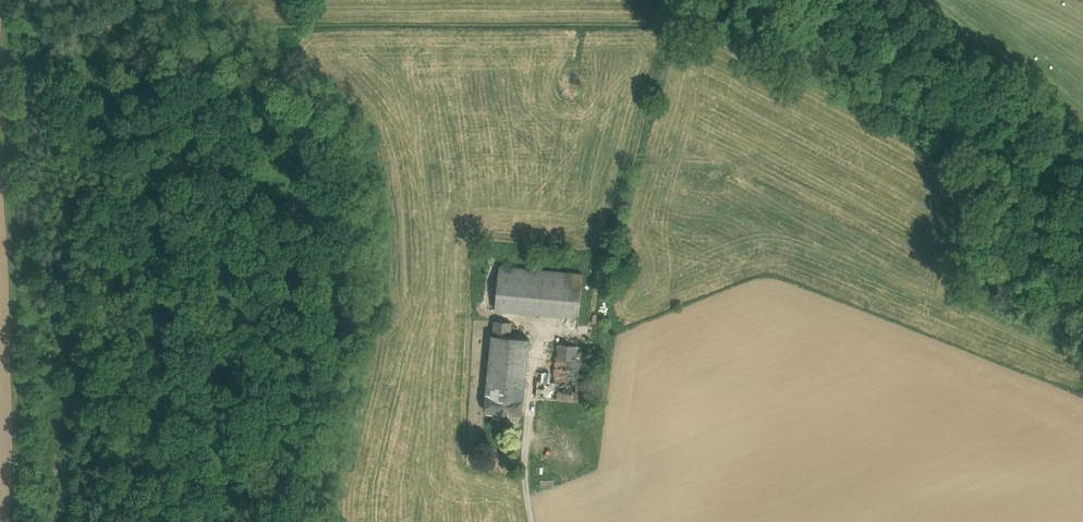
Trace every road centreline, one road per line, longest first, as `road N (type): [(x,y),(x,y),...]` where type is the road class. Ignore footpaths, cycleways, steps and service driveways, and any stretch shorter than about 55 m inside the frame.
road 1 (track): [(10,0),(14,521)]

